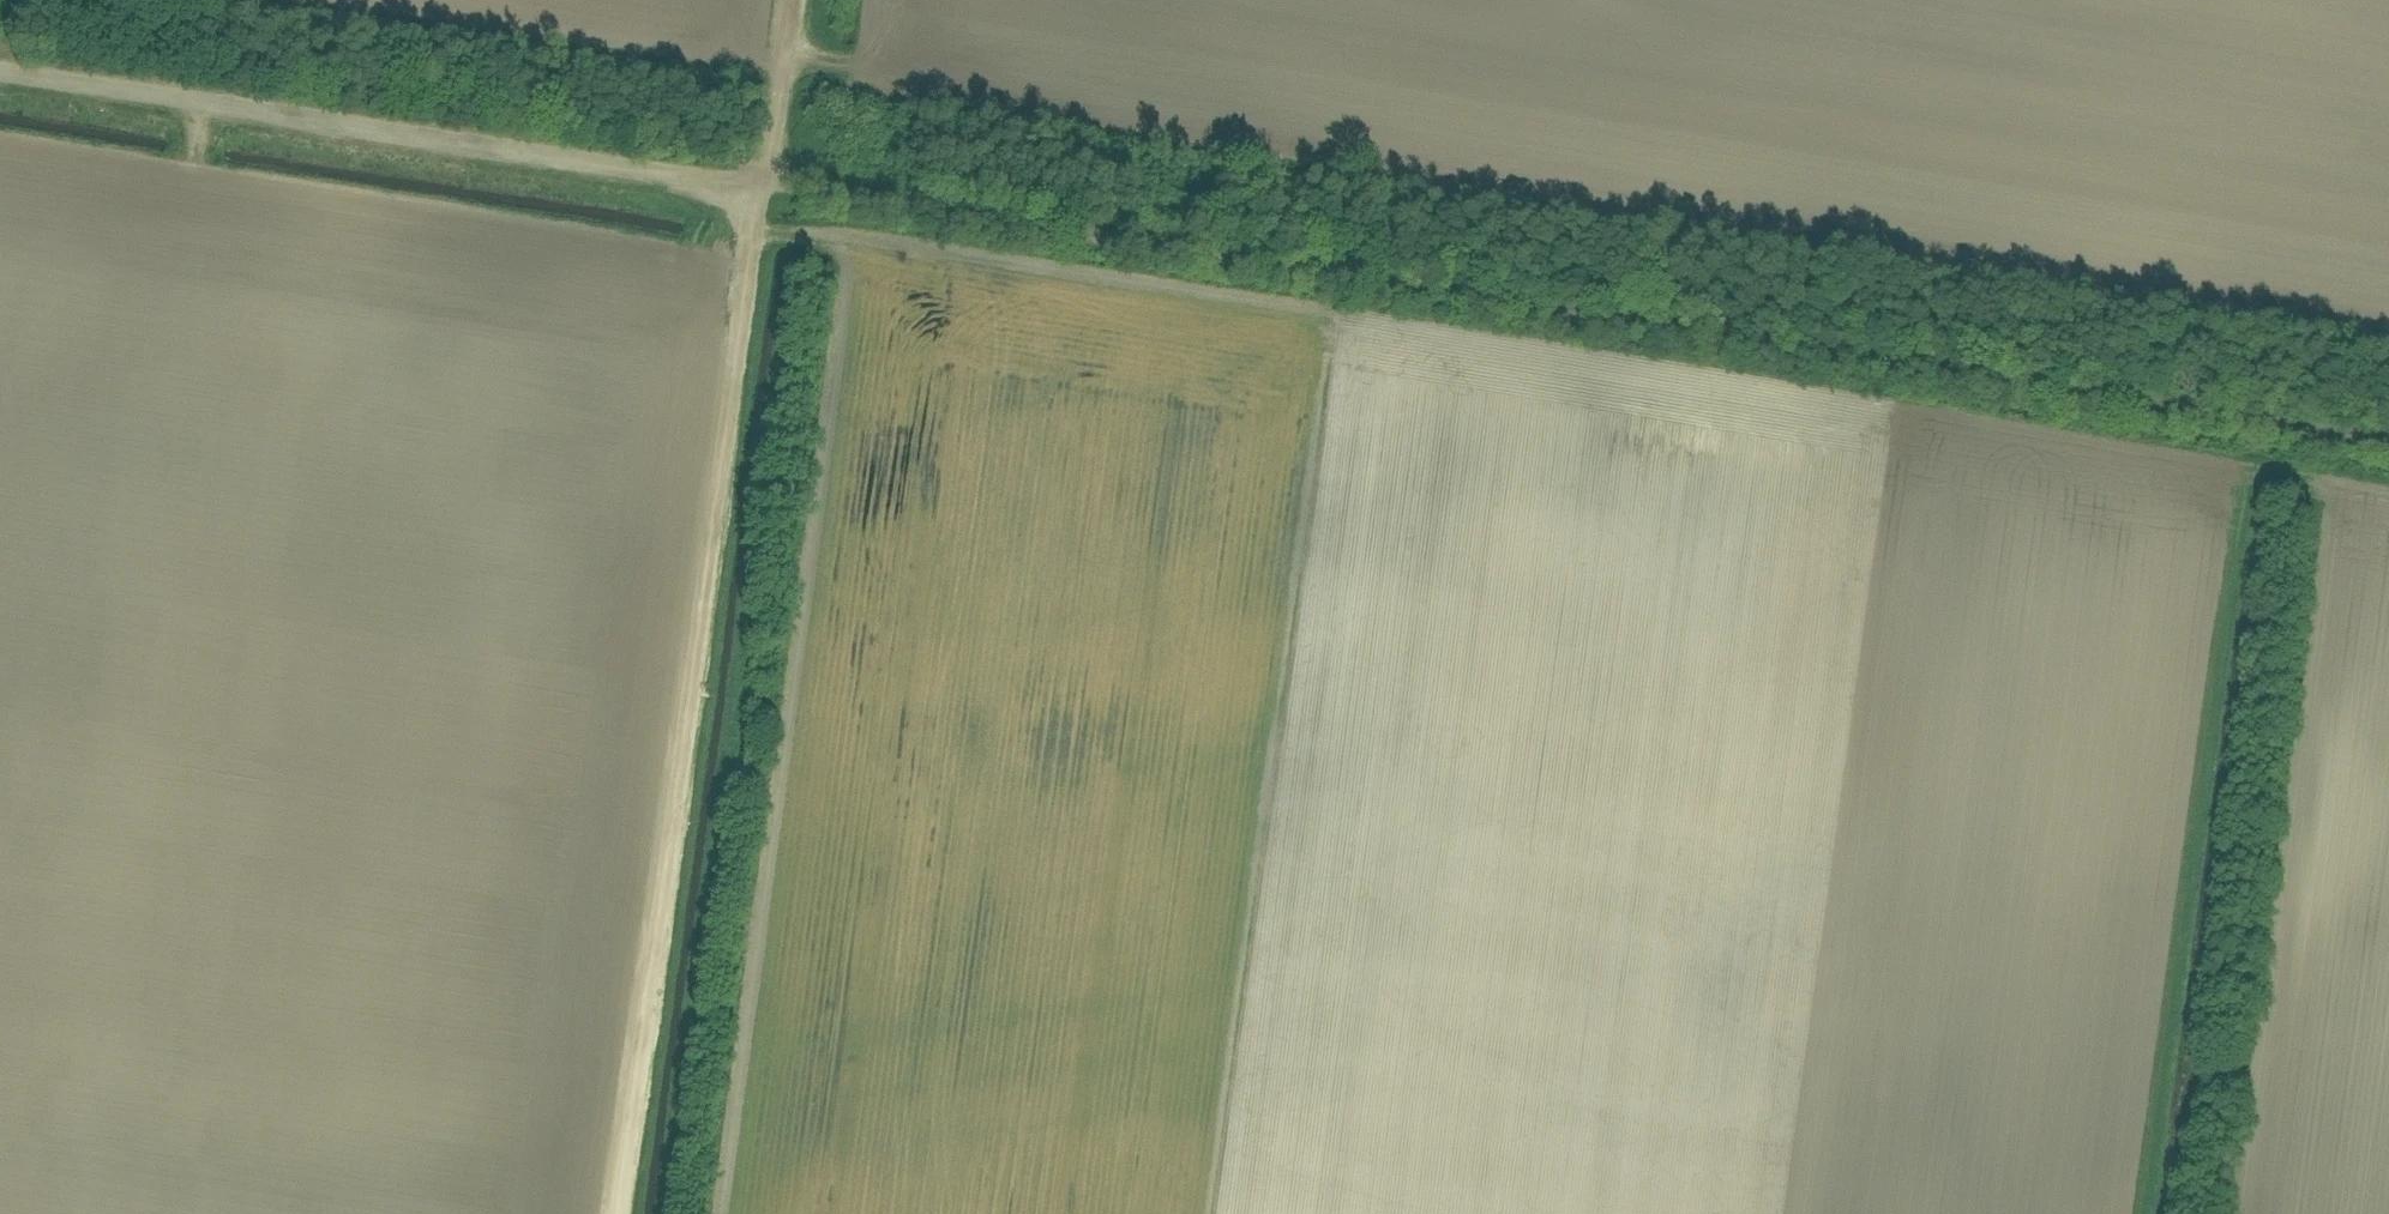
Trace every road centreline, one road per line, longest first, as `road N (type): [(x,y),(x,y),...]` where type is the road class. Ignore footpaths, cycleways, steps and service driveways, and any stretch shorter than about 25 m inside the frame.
road 1 (track): [(2388,435),(851,185),(0,60)]
road 2 (track): [(618,1213),(743,342),(751,214),(784,114),(797,0)]

